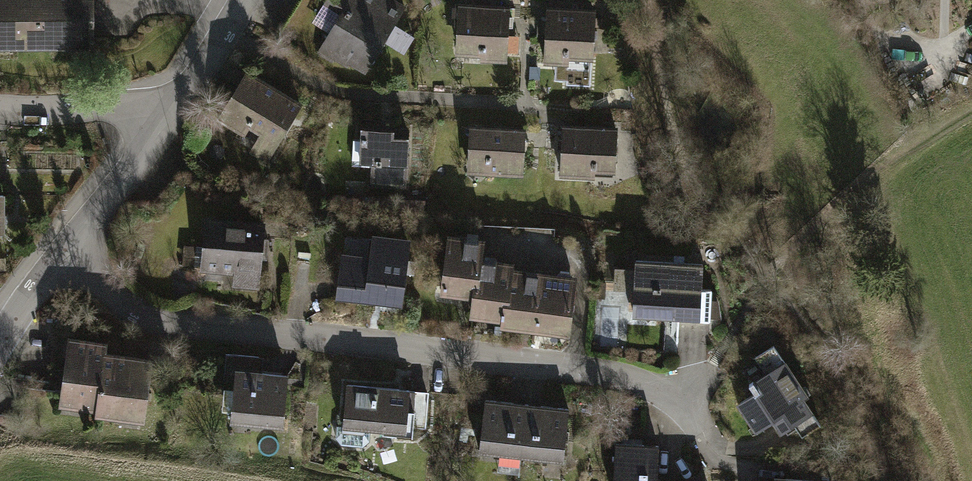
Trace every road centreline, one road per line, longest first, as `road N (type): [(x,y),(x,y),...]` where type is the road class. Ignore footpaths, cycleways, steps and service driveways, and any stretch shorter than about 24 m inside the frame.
road 1 (residential): [(59,258),(129,310),(675,390),(728,459)]
road 2 (residential): [(176,109),(59,258)]
road 3 (residential): [(0,110),(176,109)]
road 4 (residential): [(240,0),(176,109)]

